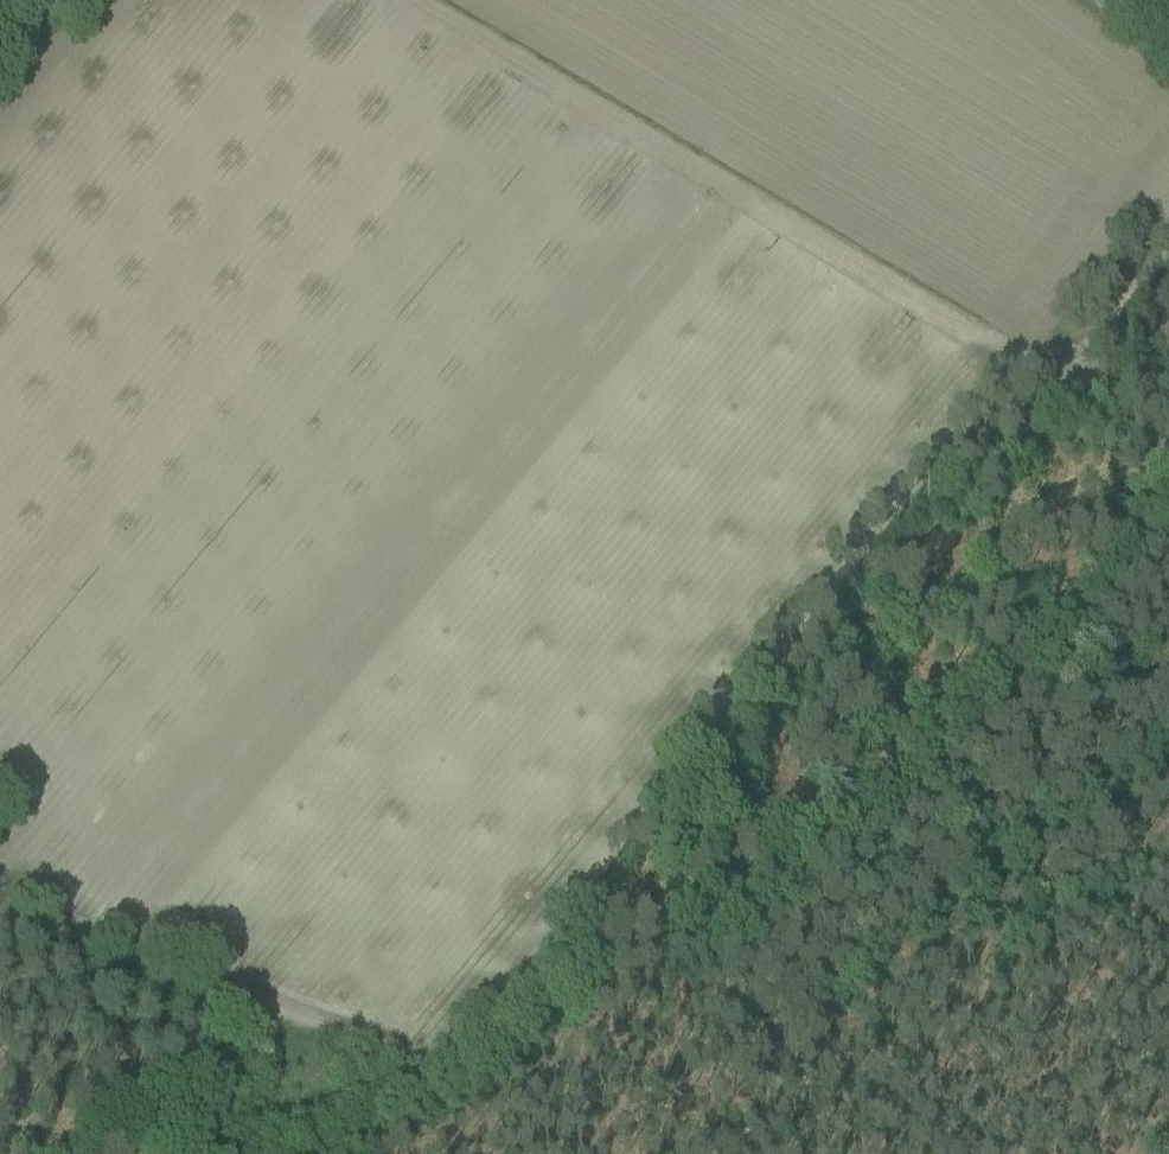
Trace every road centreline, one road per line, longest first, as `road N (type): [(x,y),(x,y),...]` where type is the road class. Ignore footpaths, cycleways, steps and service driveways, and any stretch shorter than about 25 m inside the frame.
road 1 (track): [(437,0),(511,45),(701,192),(937,328),(1049,379)]
road 2 (track): [(1049,379),(1168,228)]
road 3 (track): [(1159,450),(1049,379)]

